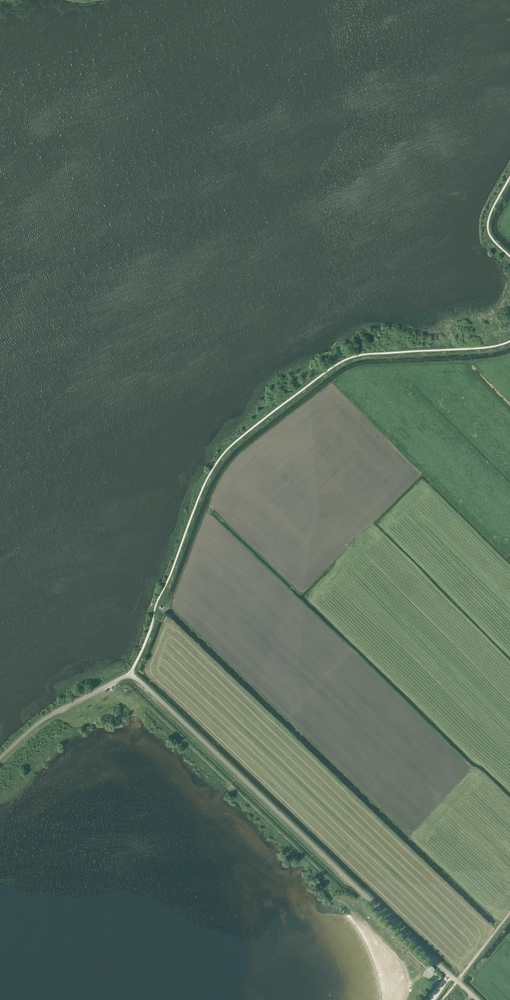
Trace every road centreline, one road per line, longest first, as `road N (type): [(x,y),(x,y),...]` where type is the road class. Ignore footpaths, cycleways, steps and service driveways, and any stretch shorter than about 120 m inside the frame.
road 1 (unclassified): [(477,999),(136,678),(47,718),(0,759)]

